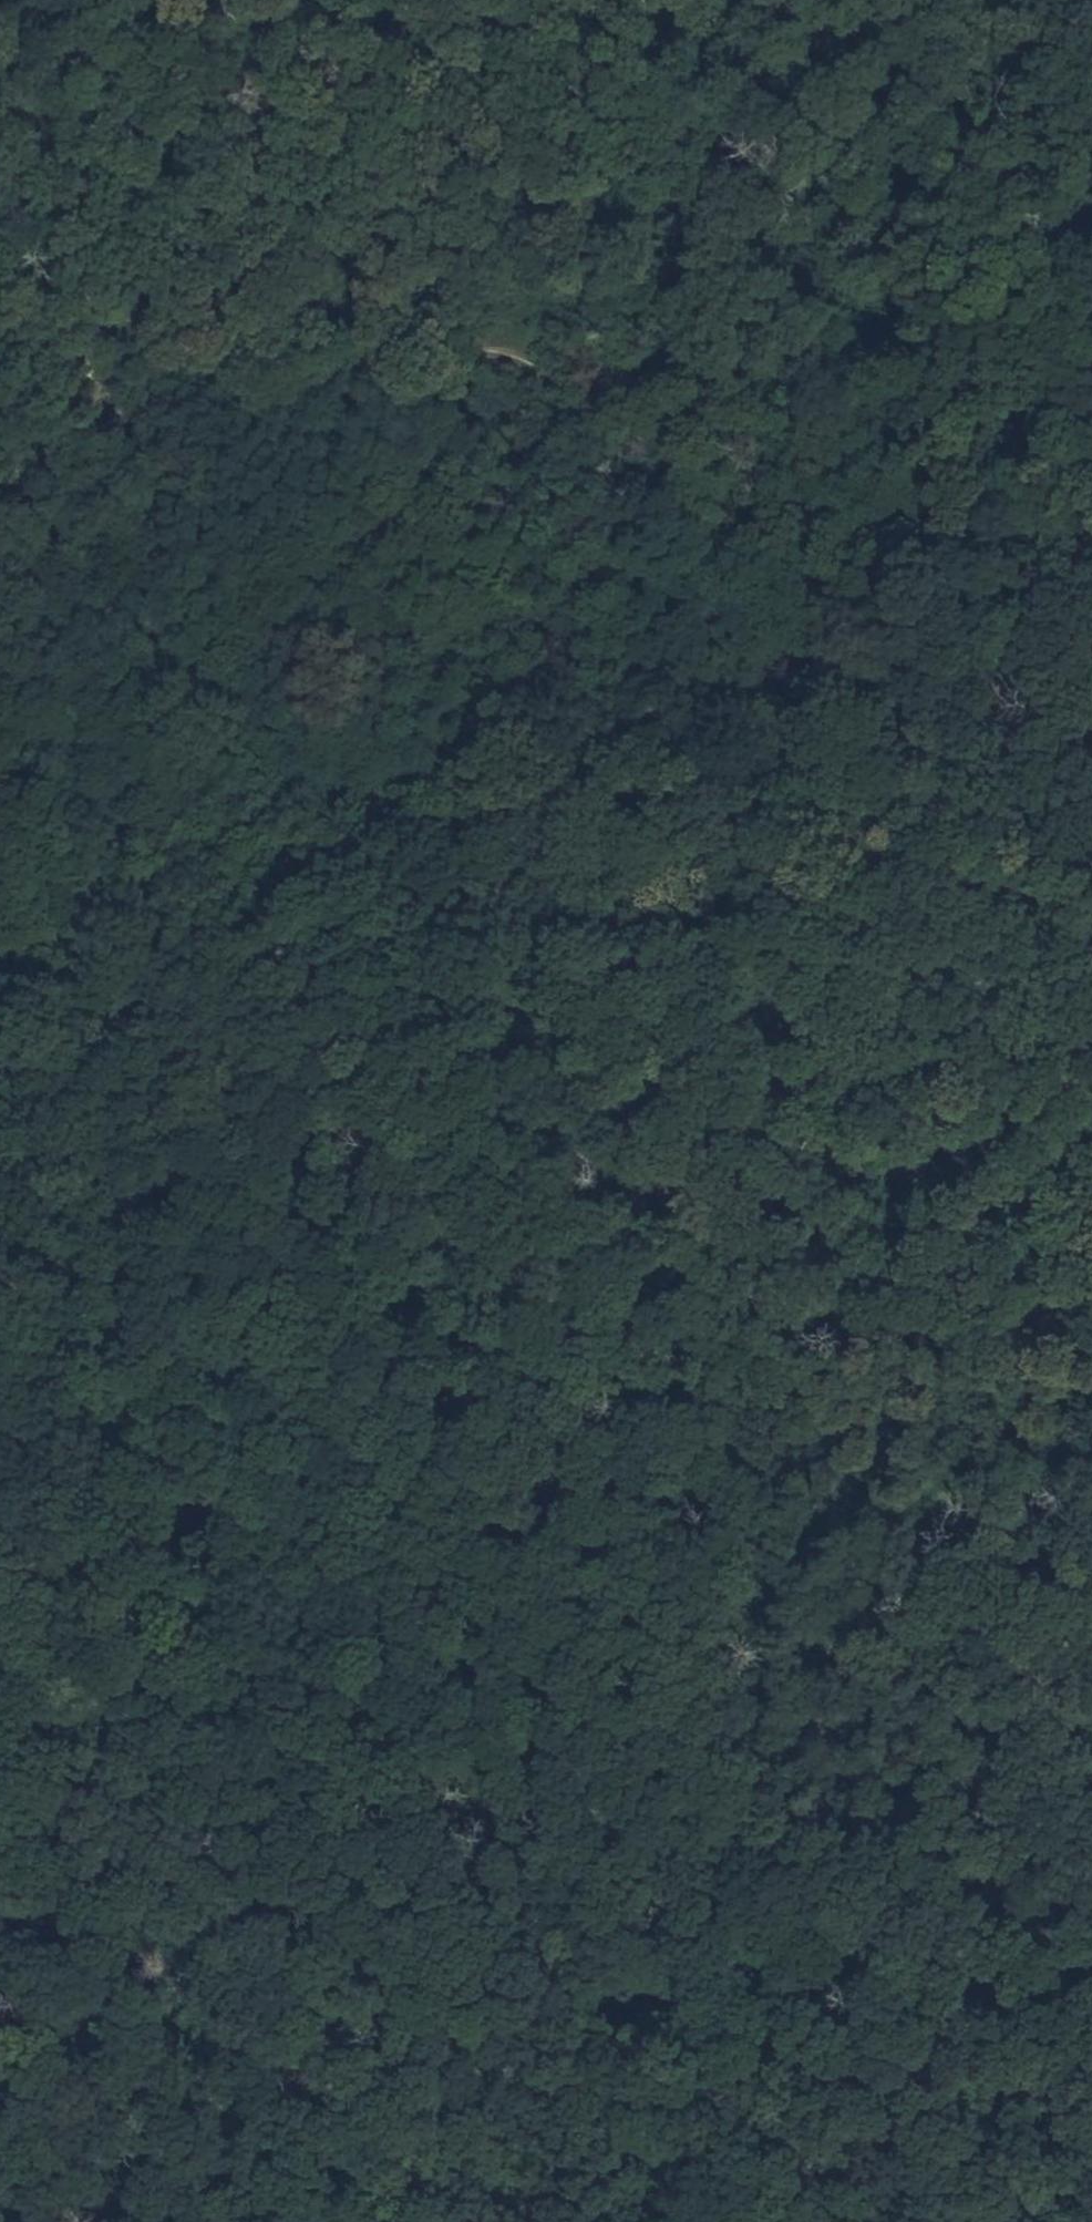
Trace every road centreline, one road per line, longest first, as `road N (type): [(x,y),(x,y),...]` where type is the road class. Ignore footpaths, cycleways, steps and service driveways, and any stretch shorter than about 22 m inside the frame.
road 1 (track): [(0,228),(85,293),(282,368),(533,355),(696,525),(893,824),(1028,1076),(1091,1254)]

